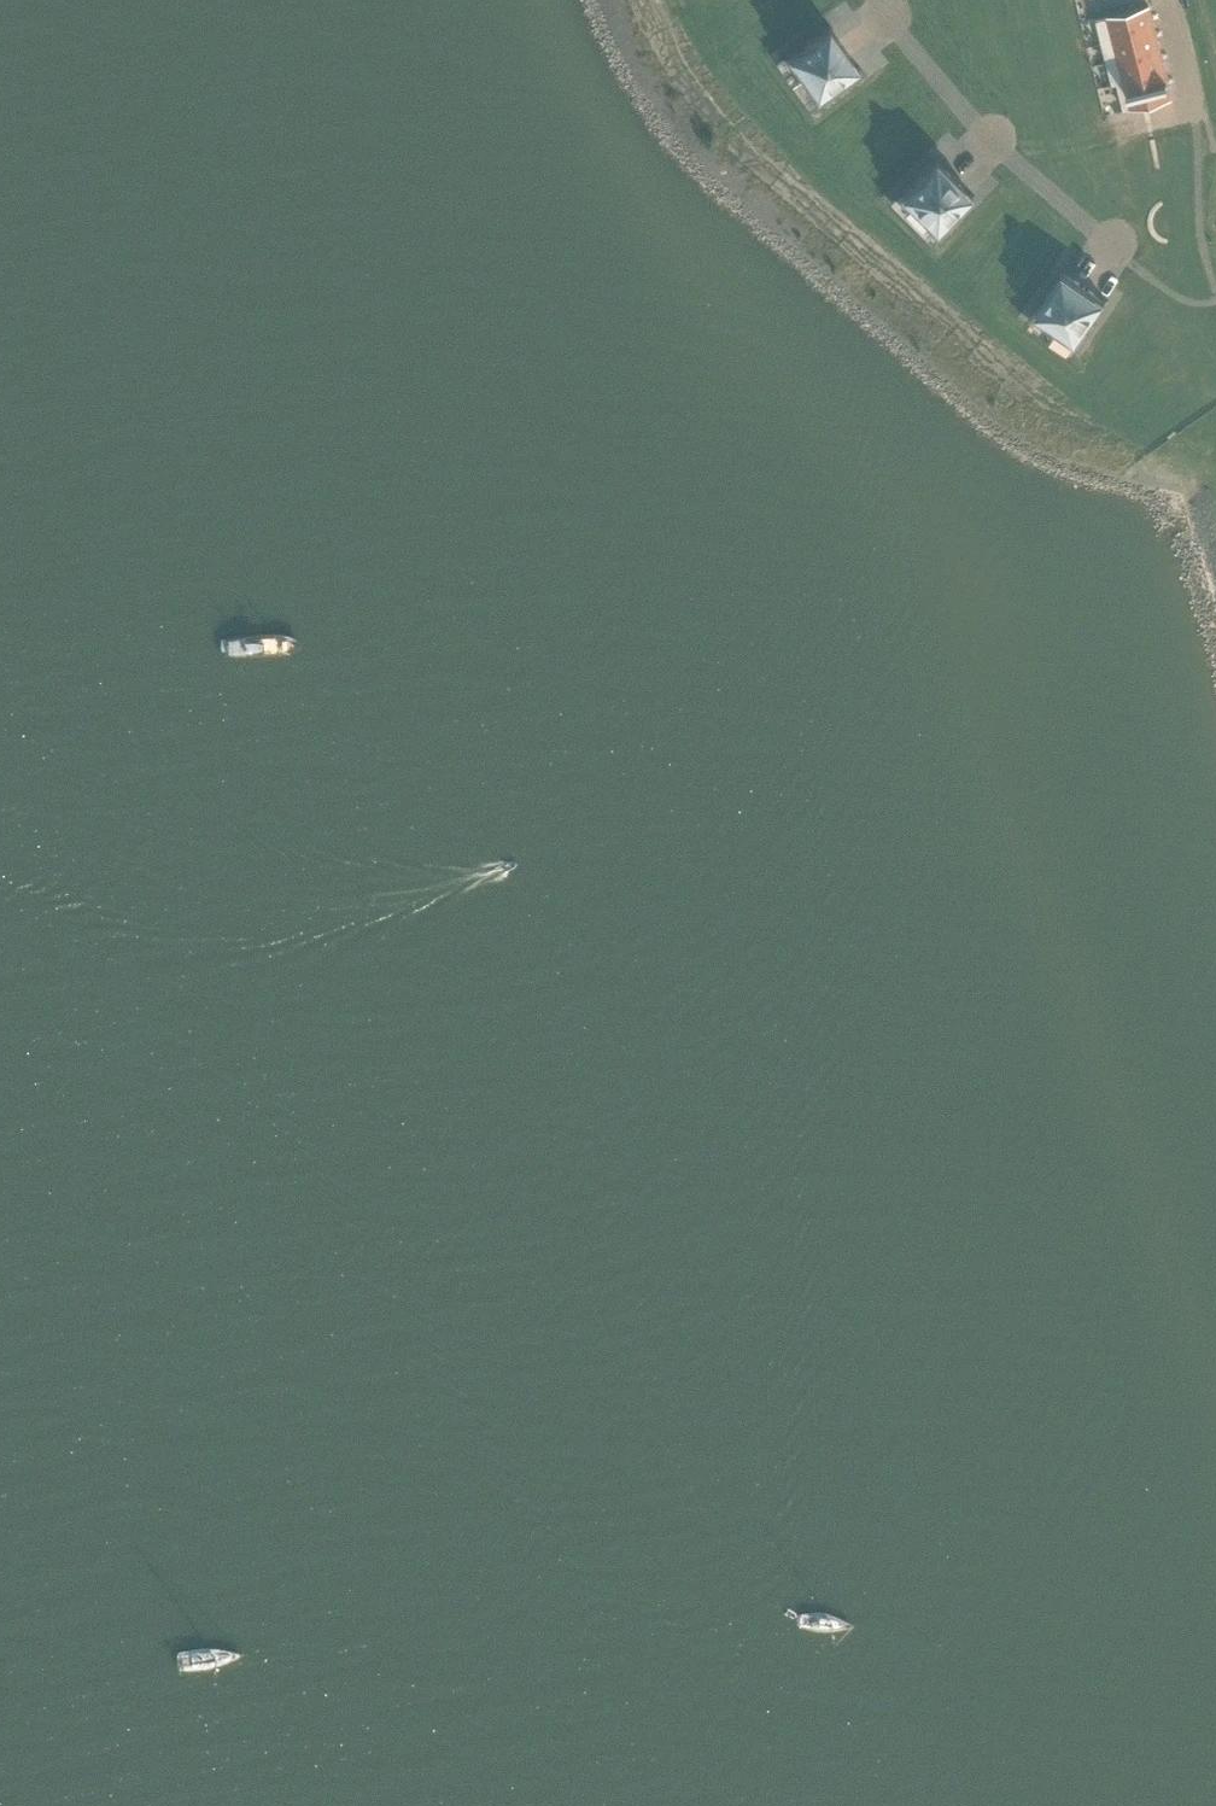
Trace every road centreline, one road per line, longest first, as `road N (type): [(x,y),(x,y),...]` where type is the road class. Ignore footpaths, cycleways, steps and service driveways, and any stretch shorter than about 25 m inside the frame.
road 1 (residential): [(1114,243),(974,122),(876,0)]
road 2 (residential): [(1195,122),(1170,0)]

